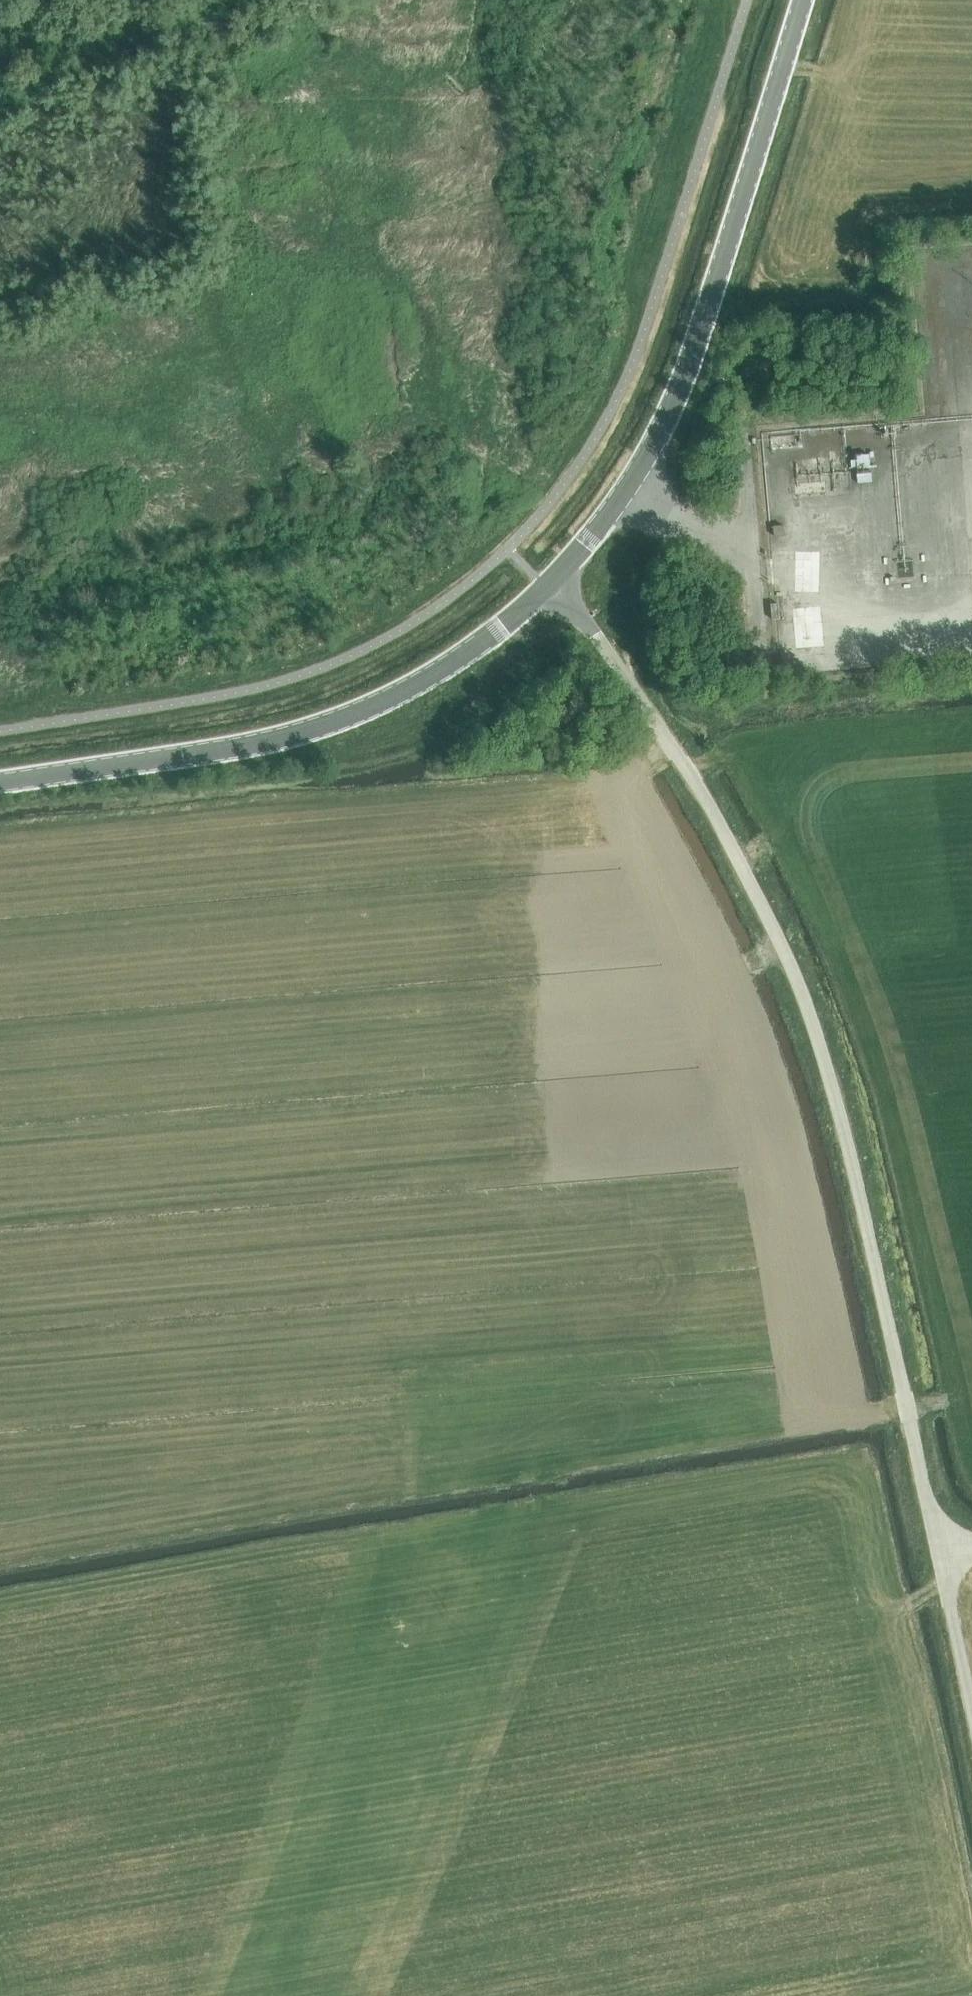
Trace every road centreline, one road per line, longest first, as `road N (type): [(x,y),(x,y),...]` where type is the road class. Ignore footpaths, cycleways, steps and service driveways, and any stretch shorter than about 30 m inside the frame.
road 1 (unclassified): [(549,584),(595,633),(709,803),(798,981),(840,1113),(940,1557)]
road 2 (secondary): [(549,584),(626,492),(670,410),(803,0)]
road 3 (secondary): [(0,782),(233,748),(343,718),(441,670),(549,584)]
road 4 (unclassified): [(940,1557),(971,1708)]

